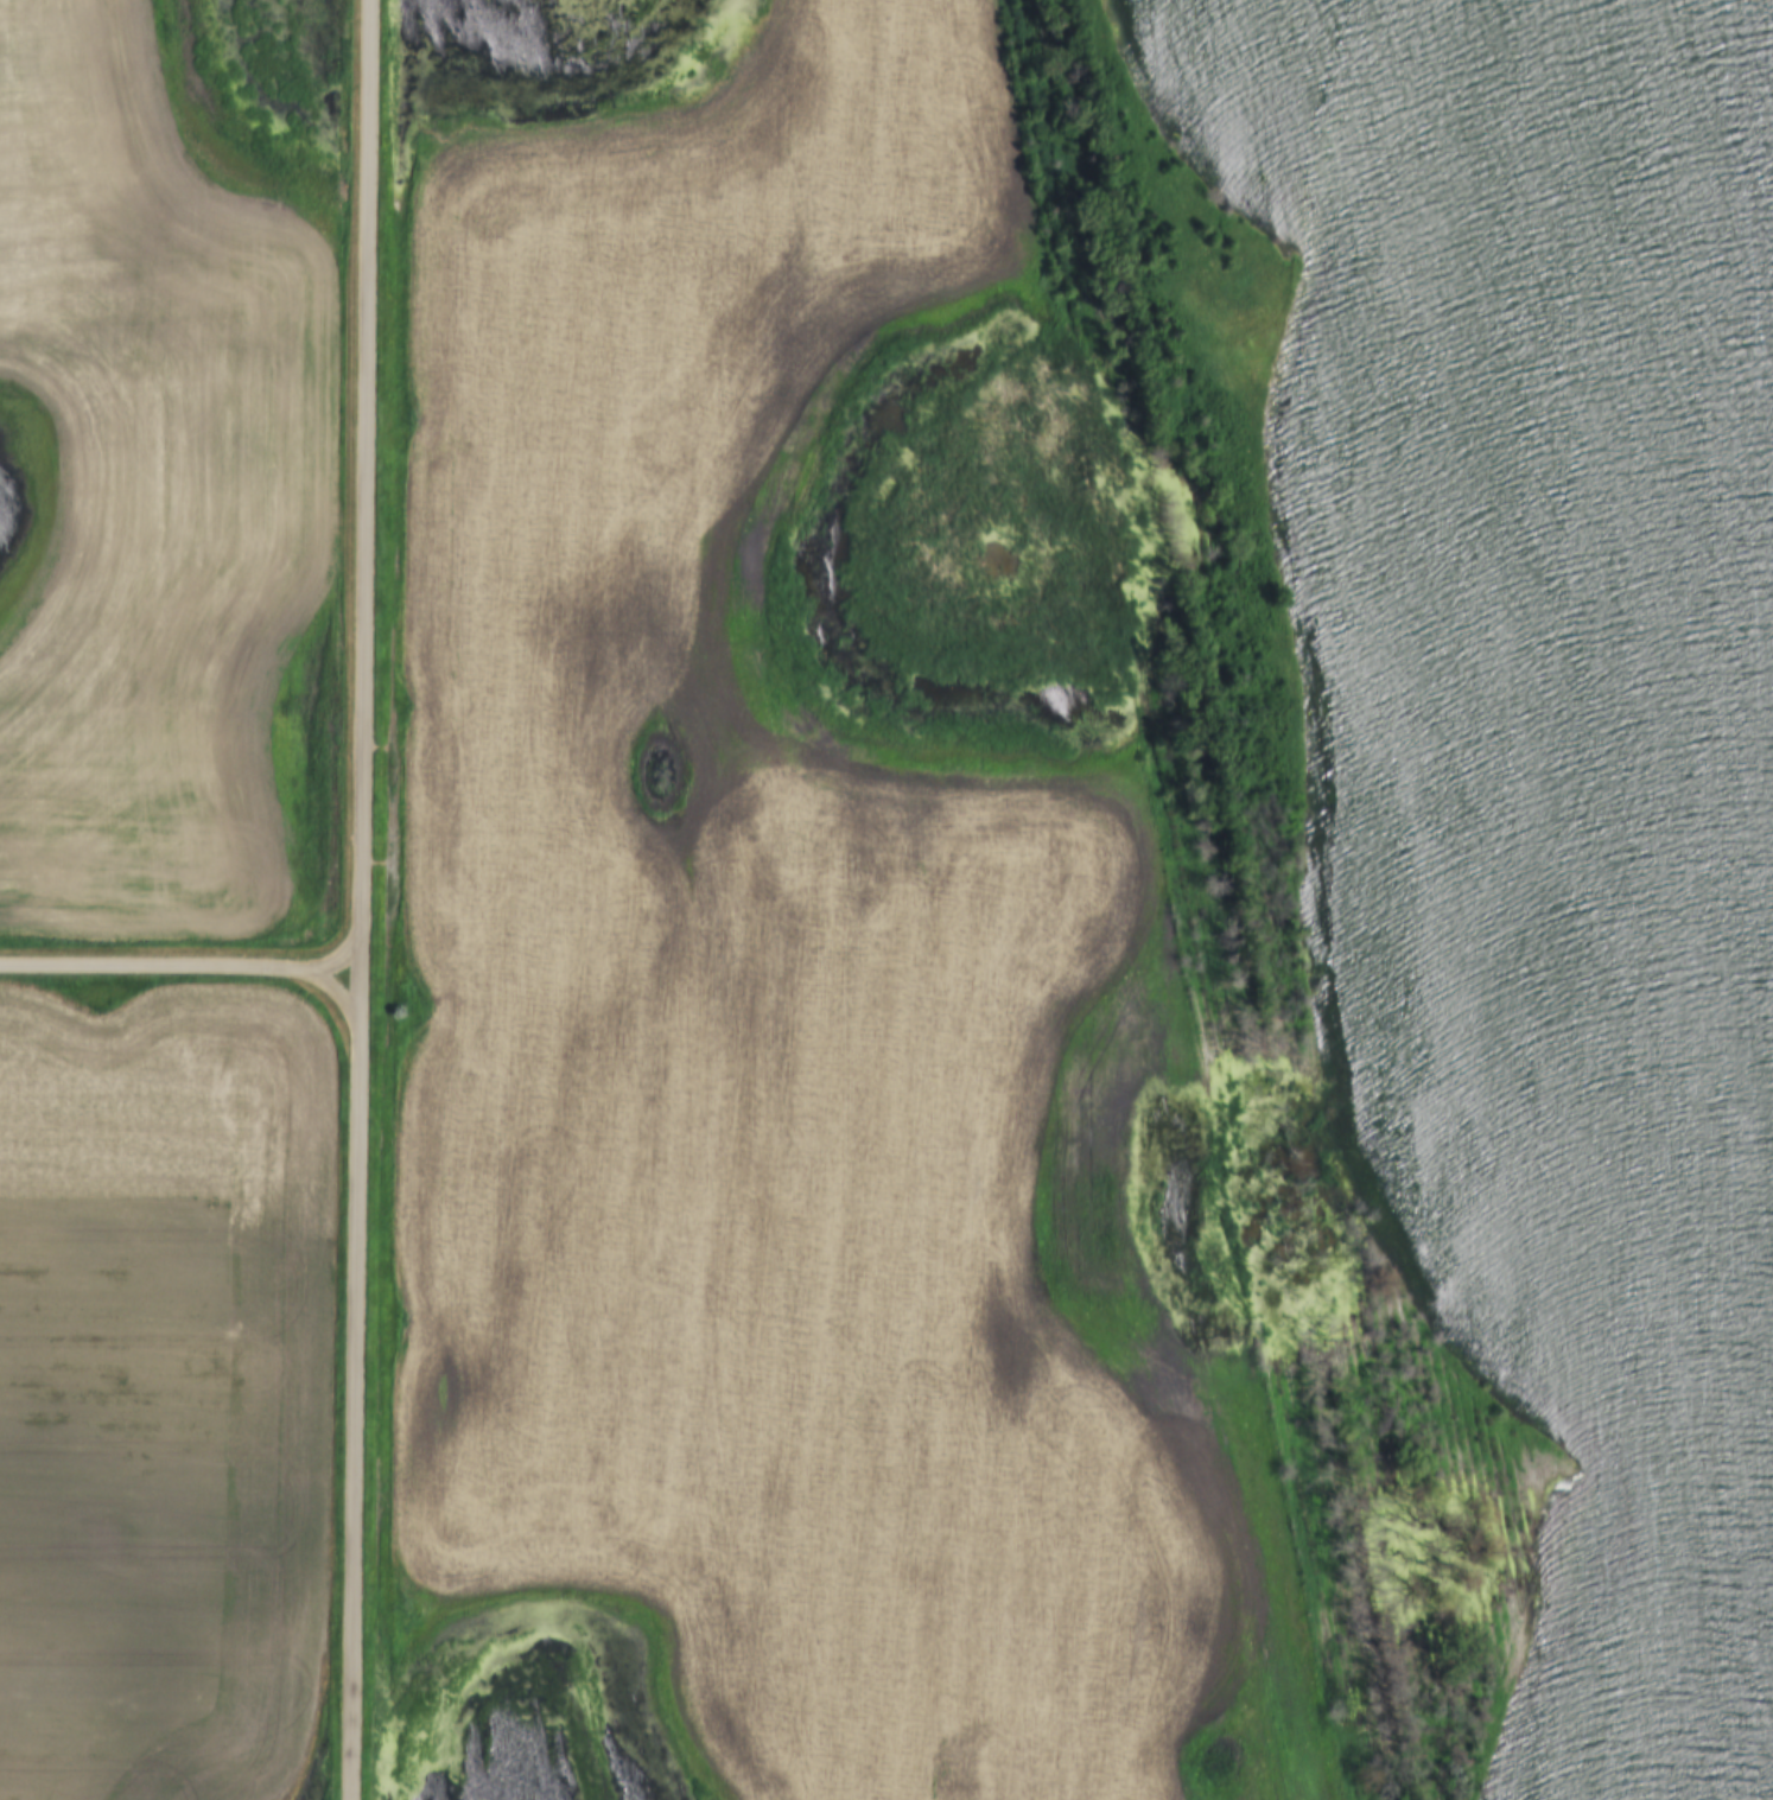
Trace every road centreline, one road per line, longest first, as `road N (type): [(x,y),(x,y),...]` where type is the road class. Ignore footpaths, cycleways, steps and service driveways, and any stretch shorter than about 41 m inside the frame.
road 1 (residential): [(348,1799),(367,0)]
road 2 (residential): [(0,962),(355,968)]

